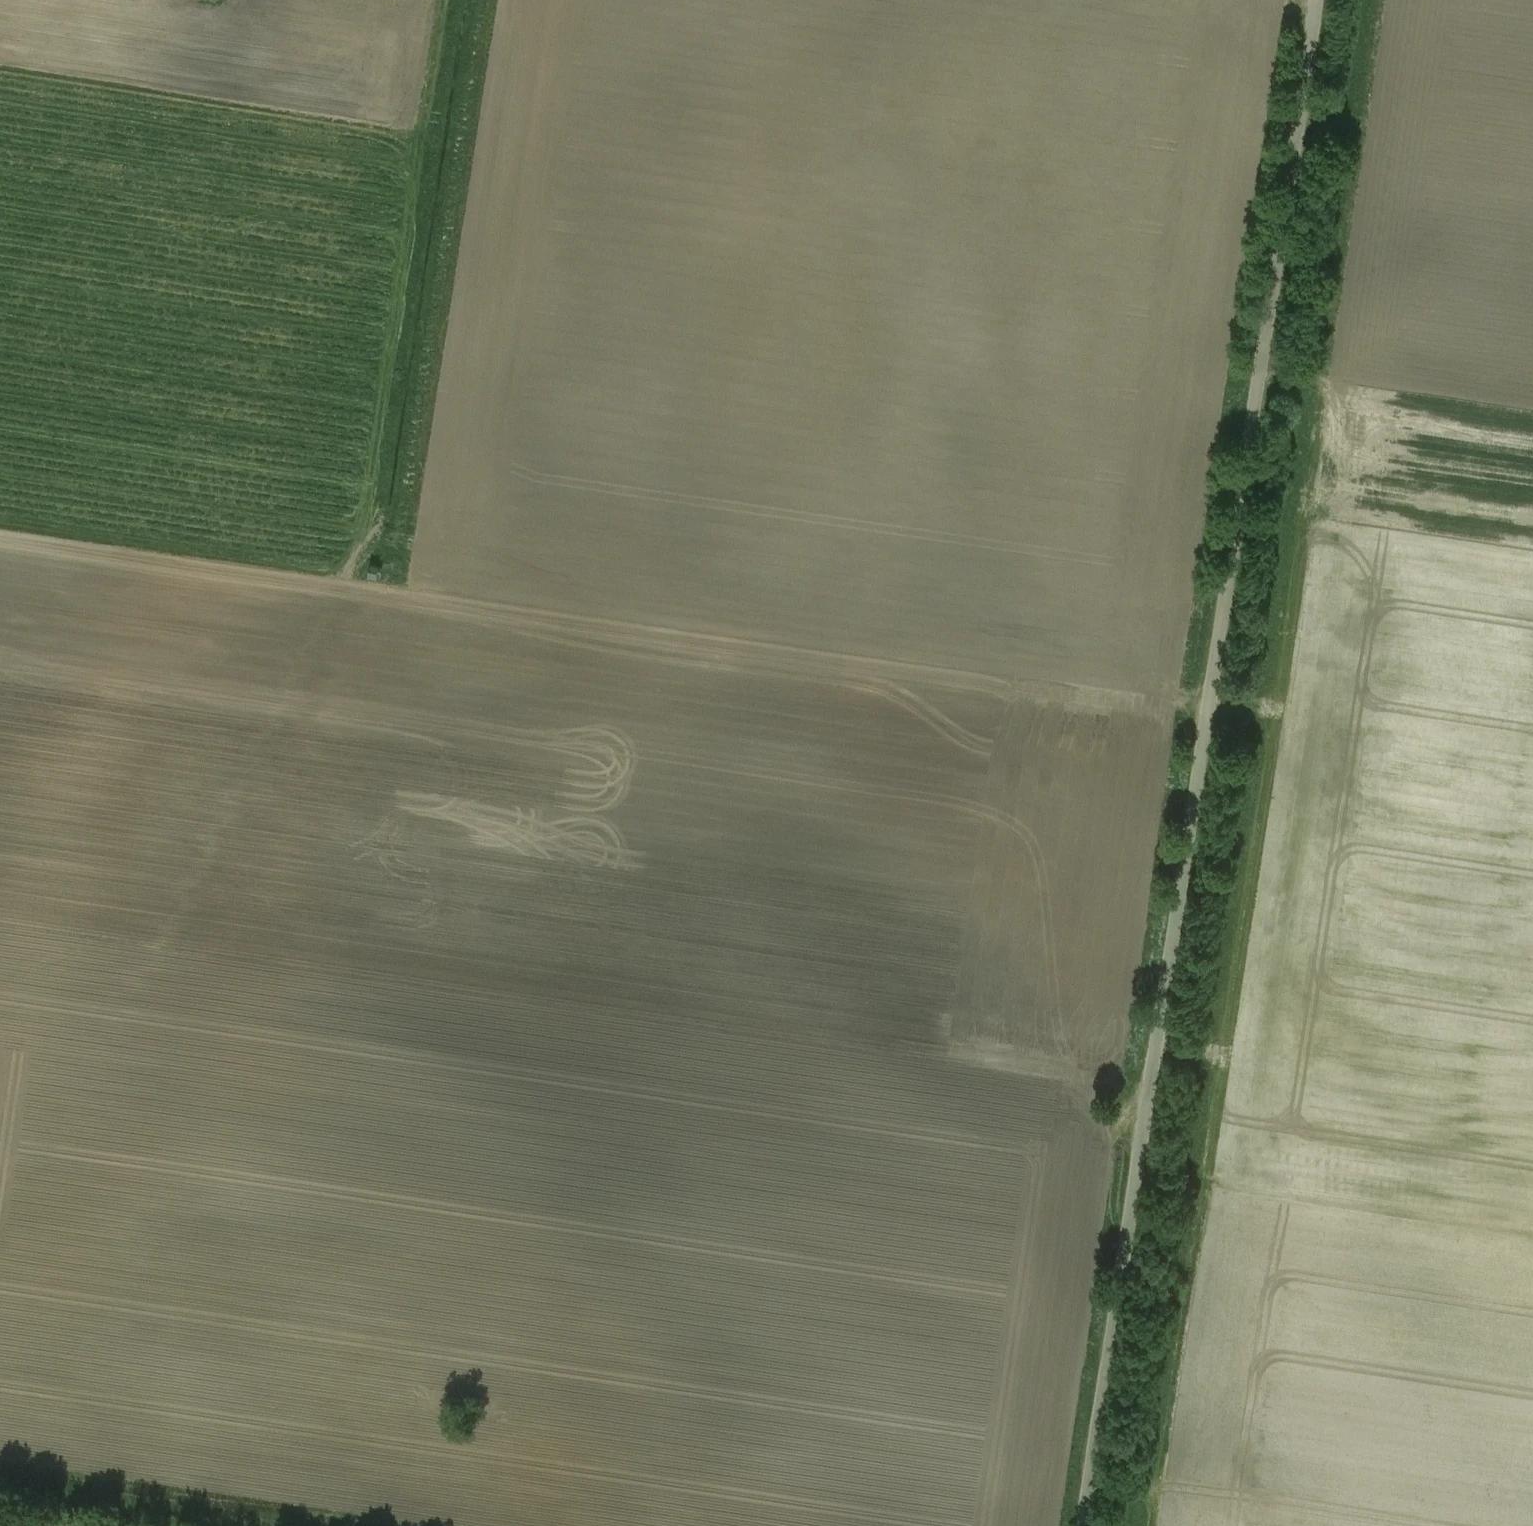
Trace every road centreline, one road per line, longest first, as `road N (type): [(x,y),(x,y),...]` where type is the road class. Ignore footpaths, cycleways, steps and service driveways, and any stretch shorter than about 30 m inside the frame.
road 1 (unclassified): [(1316,0),(1083,1525)]

